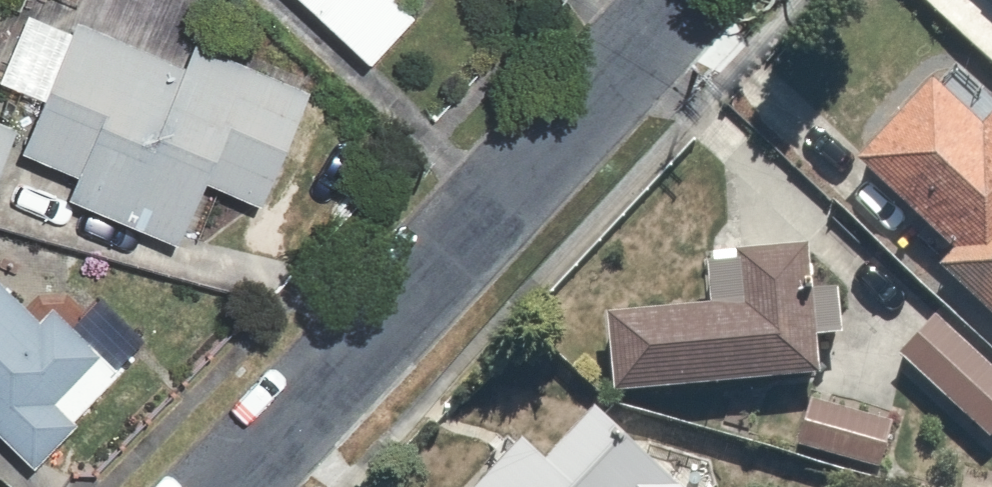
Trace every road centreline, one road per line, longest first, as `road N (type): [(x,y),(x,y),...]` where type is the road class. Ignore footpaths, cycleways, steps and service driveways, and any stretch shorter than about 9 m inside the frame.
road 1 (residential): [(228,486),(698,0)]

